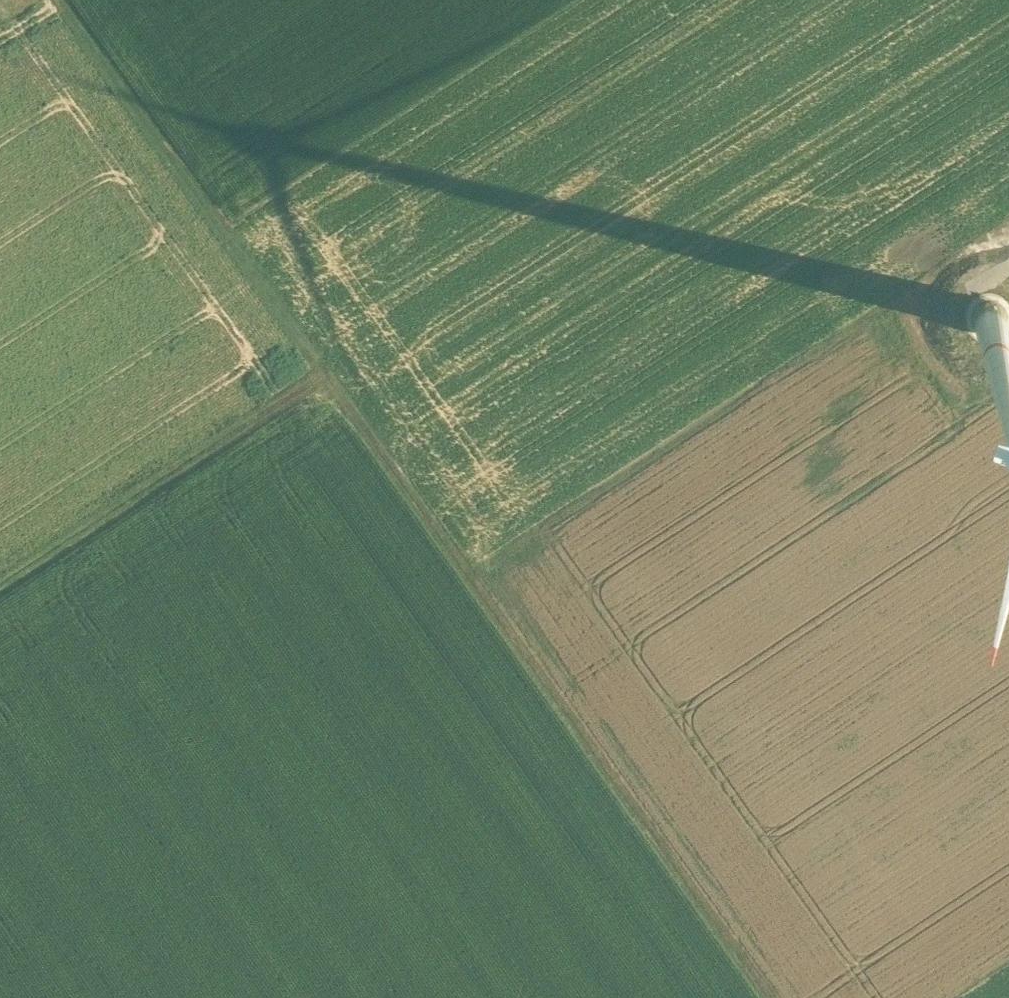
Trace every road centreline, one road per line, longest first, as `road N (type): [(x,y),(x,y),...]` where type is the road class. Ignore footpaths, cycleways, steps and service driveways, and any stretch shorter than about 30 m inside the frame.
road 1 (track): [(765,997),(59,0)]

